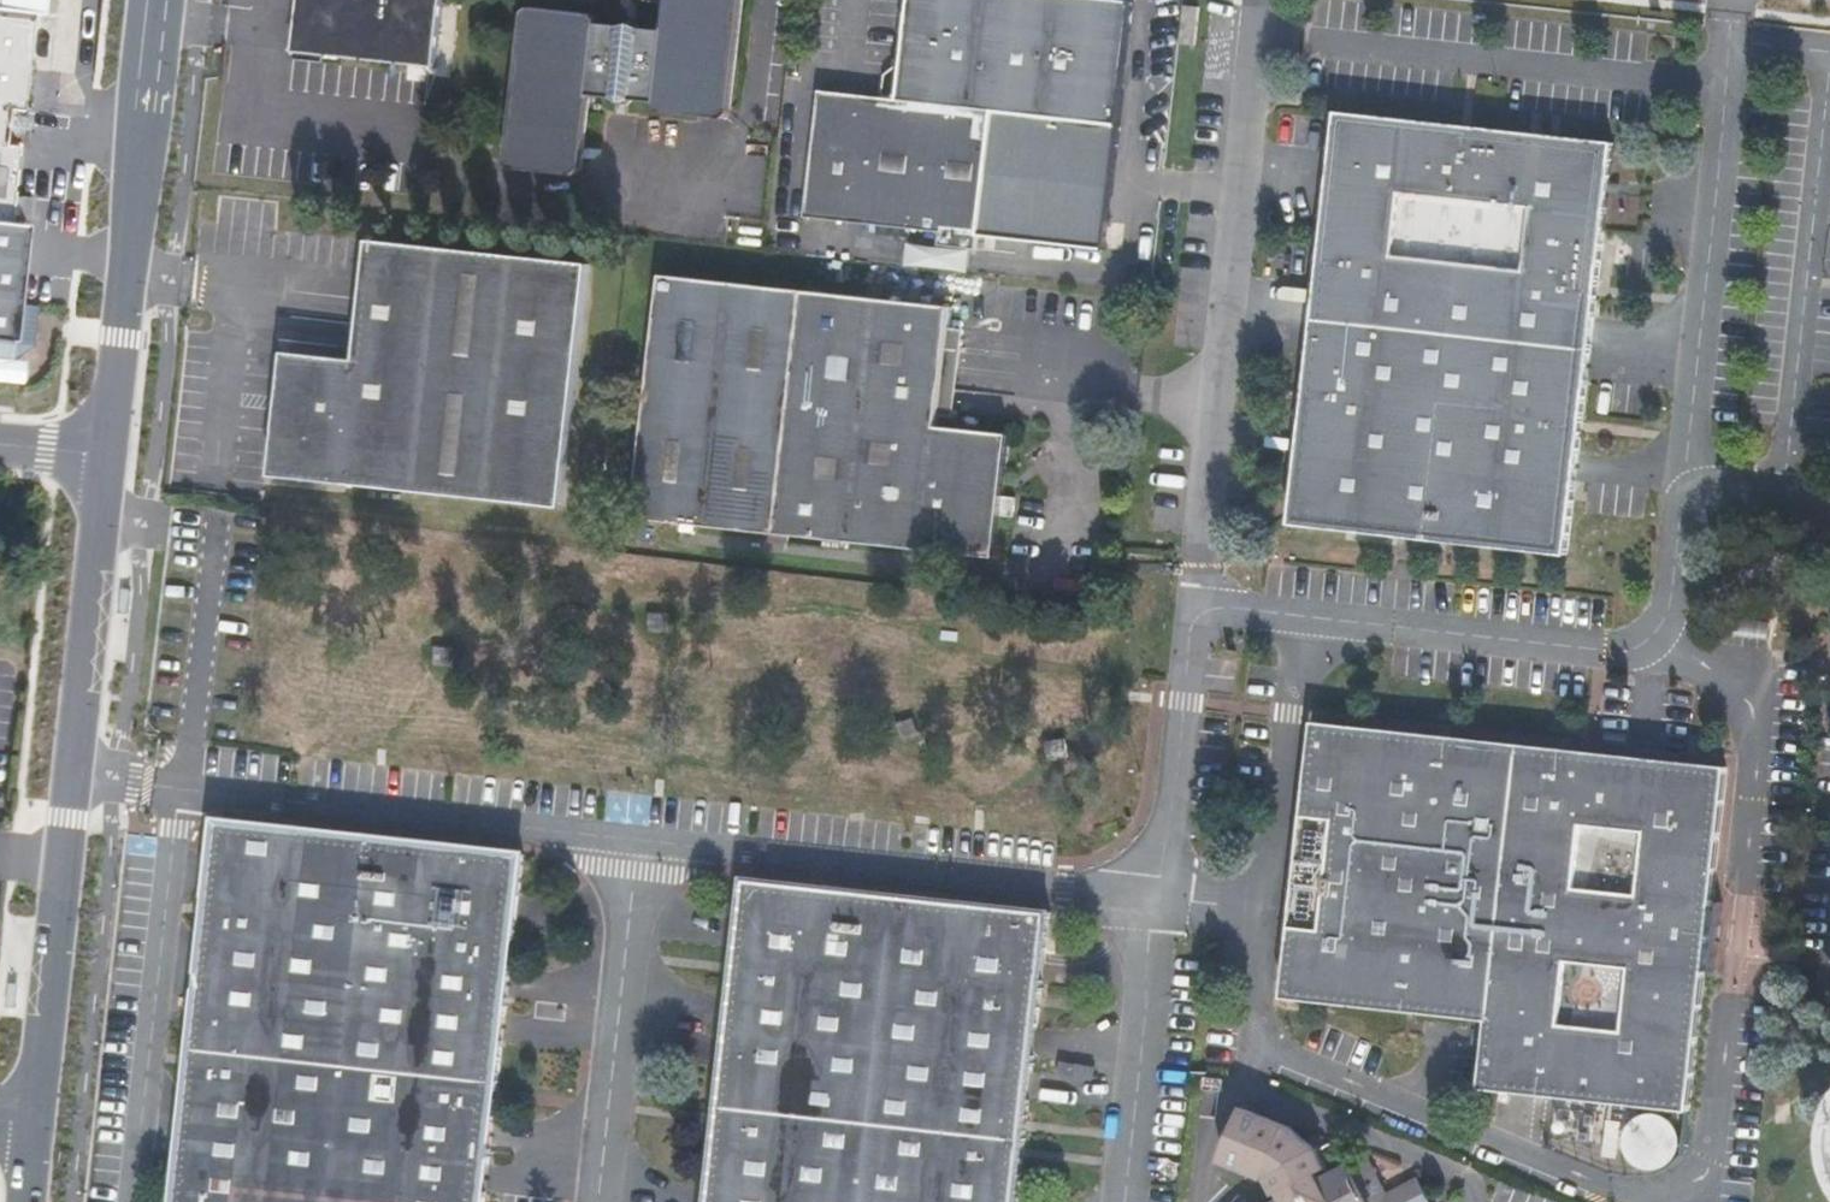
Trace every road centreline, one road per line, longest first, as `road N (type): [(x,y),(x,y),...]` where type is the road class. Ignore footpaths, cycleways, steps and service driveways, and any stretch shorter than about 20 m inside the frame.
road 1 (unclassified): [(31,1127),(105,458)]
road 2 (unclassified): [(105,458),(157,0)]

